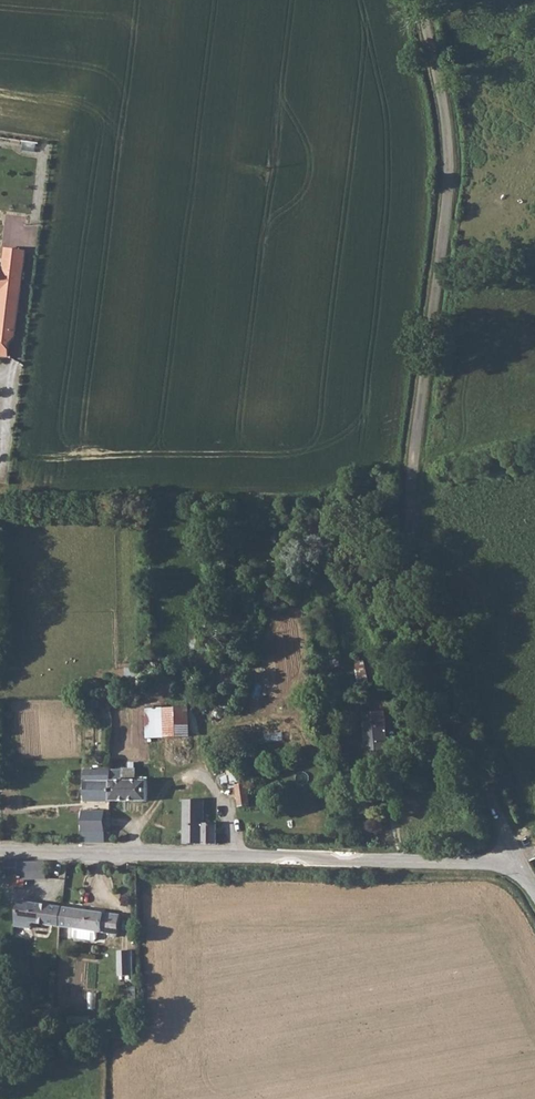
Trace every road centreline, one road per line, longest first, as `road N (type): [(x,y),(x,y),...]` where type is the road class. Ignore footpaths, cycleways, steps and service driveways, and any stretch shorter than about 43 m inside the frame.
road 1 (unclassified): [(518,859),(433,655),(414,561),(409,493),(449,177),(421,0)]
road 2 (residential): [(0,853),(518,859)]

